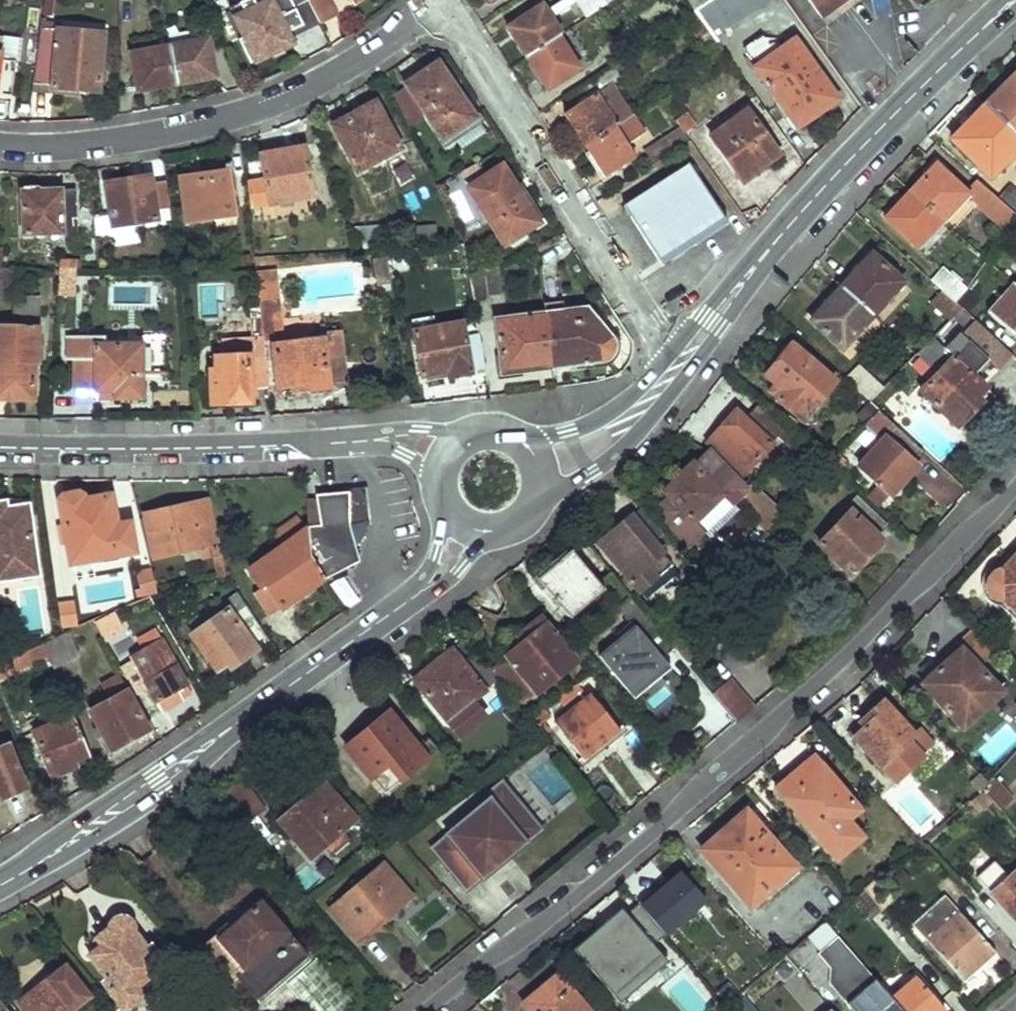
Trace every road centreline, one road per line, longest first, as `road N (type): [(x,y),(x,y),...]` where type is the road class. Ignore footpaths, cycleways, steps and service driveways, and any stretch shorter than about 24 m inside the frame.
road 1 (residential): [(427,1010),(663,824),(1015,490)]
road 2 (primary): [(410,601),(158,785),(0,886)]
road 3 (residential): [(0,145),(124,141),(209,124),(361,59),(447,0)]
road 4 (residential): [(449,0),(674,350)]
road 5 (primary): [(535,503),(624,448),(722,328),(787,229)]
road 6 (primary): [(1008,0),(787,229)]
road 7 (residential): [(313,444),(0,448)]
road 8 (primary): [(674,350),(602,420),(547,436),(512,434)]
road 9 (primary): [(787,229),(674,350)]
road 10 (residential): [(474,431),(313,444)]
road 11 (residential): [(313,444),(404,454),(440,486)]
road 12 (primary): [(410,601),(444,584),(505,527)]

